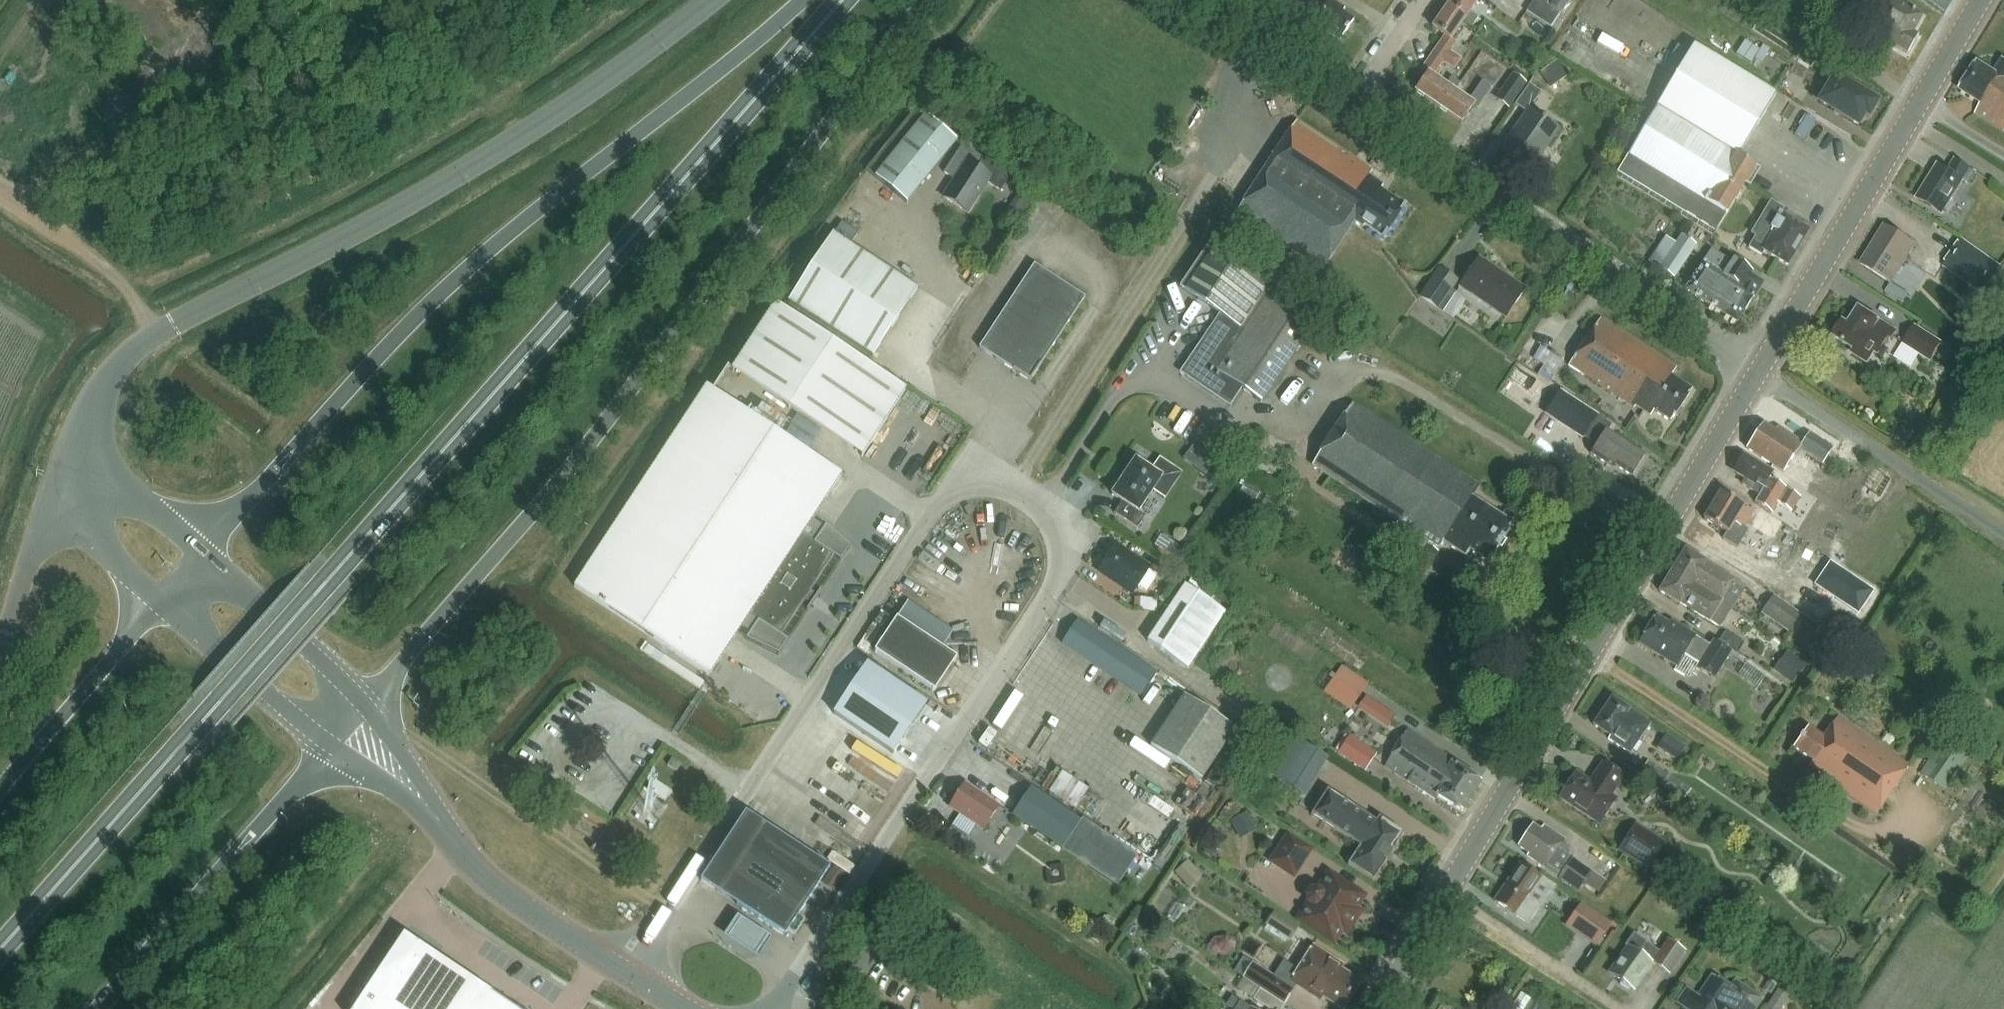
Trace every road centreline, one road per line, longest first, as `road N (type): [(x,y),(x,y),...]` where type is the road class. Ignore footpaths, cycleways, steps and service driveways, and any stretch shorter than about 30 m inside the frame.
road 1 (residential): [(775,1008),(1064,568),(1053,521),(1002,485),(968,482),(947,494),(631,973)]
road 2 (trunk): [(0,946),(845,0)]
road 3 (trunk): [(367,705),(641,371),(922,0)]
road 4 (trunk): [(803,0),(450,279),(198,553)]
road 5 (tertiary): [(66,465),(103,389),(150,340),(569,107),(712,0)]
road 6 (secondary): [(1371,1008),(1757,374)]
road 7 (unclassified): [(1757,374),(1356,101)]
road 8 (secondary): [(1757,374),(1980,0)]
road 9 (trunk): [(100,1008),(336,747)]
road 10 (unclassified): [(2003,535),(1757,374)]
road 11 (trunk): [(161,599),(0,790)]
road 12 (secondary): [(445,827),(498,890),(631,973)]
road 13 (secondary): [(161,599),(336,747)]
road 14 (secondary): [(367,705),(198,553)]
road 15 (unclassified): [(0,648),(66,465)]
road 16 (unclassified): [(1356,101),(1209,0)]
road 17 (tertiary): [(66,465),(101,542),(161,599)]
road 18 (tertiary): [(198,553),(139,500),(66,465)]
road 19 (secondary): [(445,827),(367,705)]
road 20 (secondary): [(336,747),(445,827)]
road 21 (residential): [(1356,101),(1425,0)]

